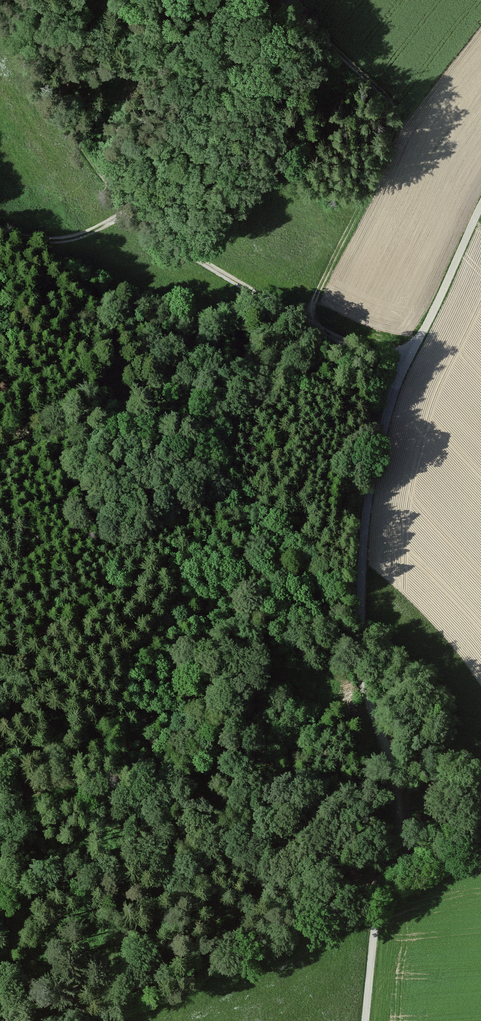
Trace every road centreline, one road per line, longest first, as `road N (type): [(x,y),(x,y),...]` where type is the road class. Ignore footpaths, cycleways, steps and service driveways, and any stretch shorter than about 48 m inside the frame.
road 1 (unclassified): [(480,207),(402,365),(366,501),(359,663),(386,737),(401,817),(375,925),(366,1020)]
road 2 (track): [(393,859),(359,860),(309,825),(155,783),(0,790)]
road 3 (track): [(143,213),(258,294),(402,365)]
road 4 (track): [(0,22),(143,213)]
road 5 (track): [(0,230),(51,240),(143,213)]

